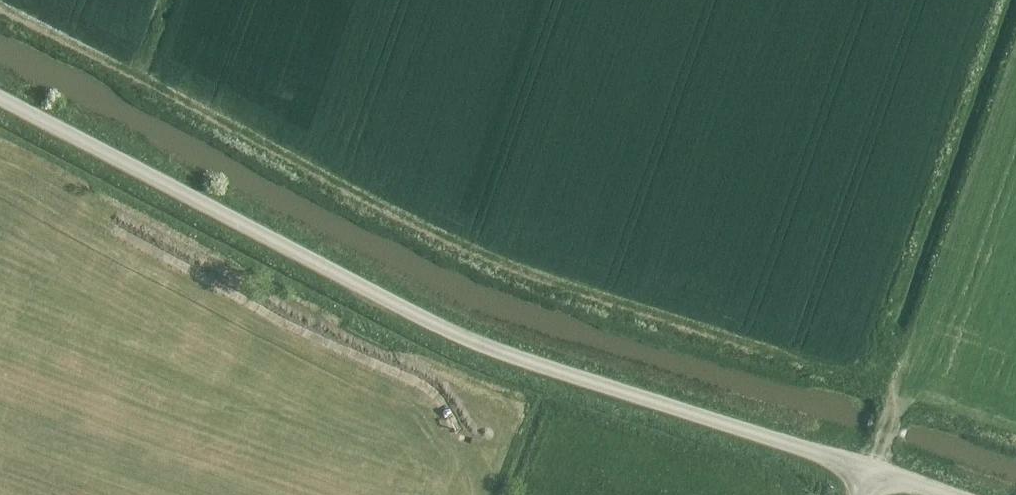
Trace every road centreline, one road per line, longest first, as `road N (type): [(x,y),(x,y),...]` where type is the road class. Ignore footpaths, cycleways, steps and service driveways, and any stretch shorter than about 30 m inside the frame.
road 1 (unclassified): [(929,494),(476,352),(0,101)]

